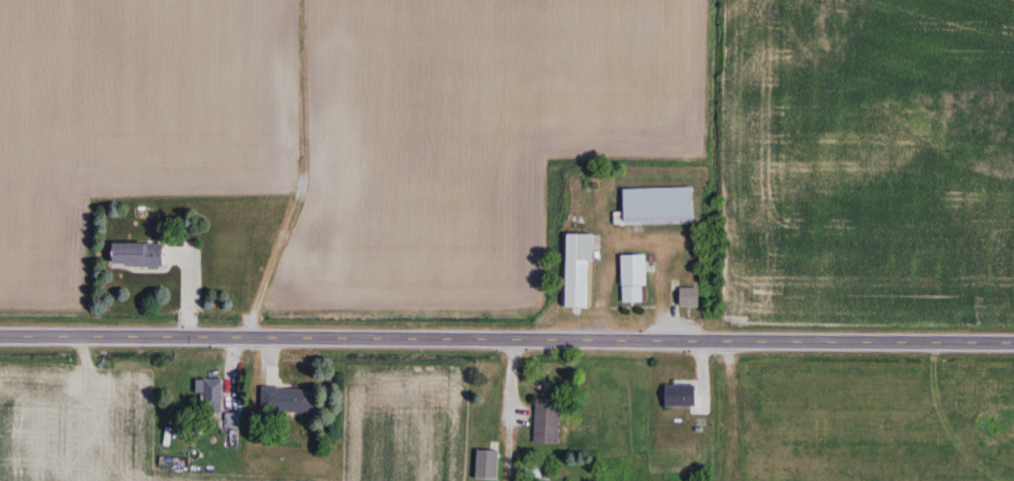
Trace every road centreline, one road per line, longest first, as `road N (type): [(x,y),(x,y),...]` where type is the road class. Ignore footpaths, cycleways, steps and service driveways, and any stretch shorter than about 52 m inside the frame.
road 1 (residential): [(0,332),(1013,338)]

